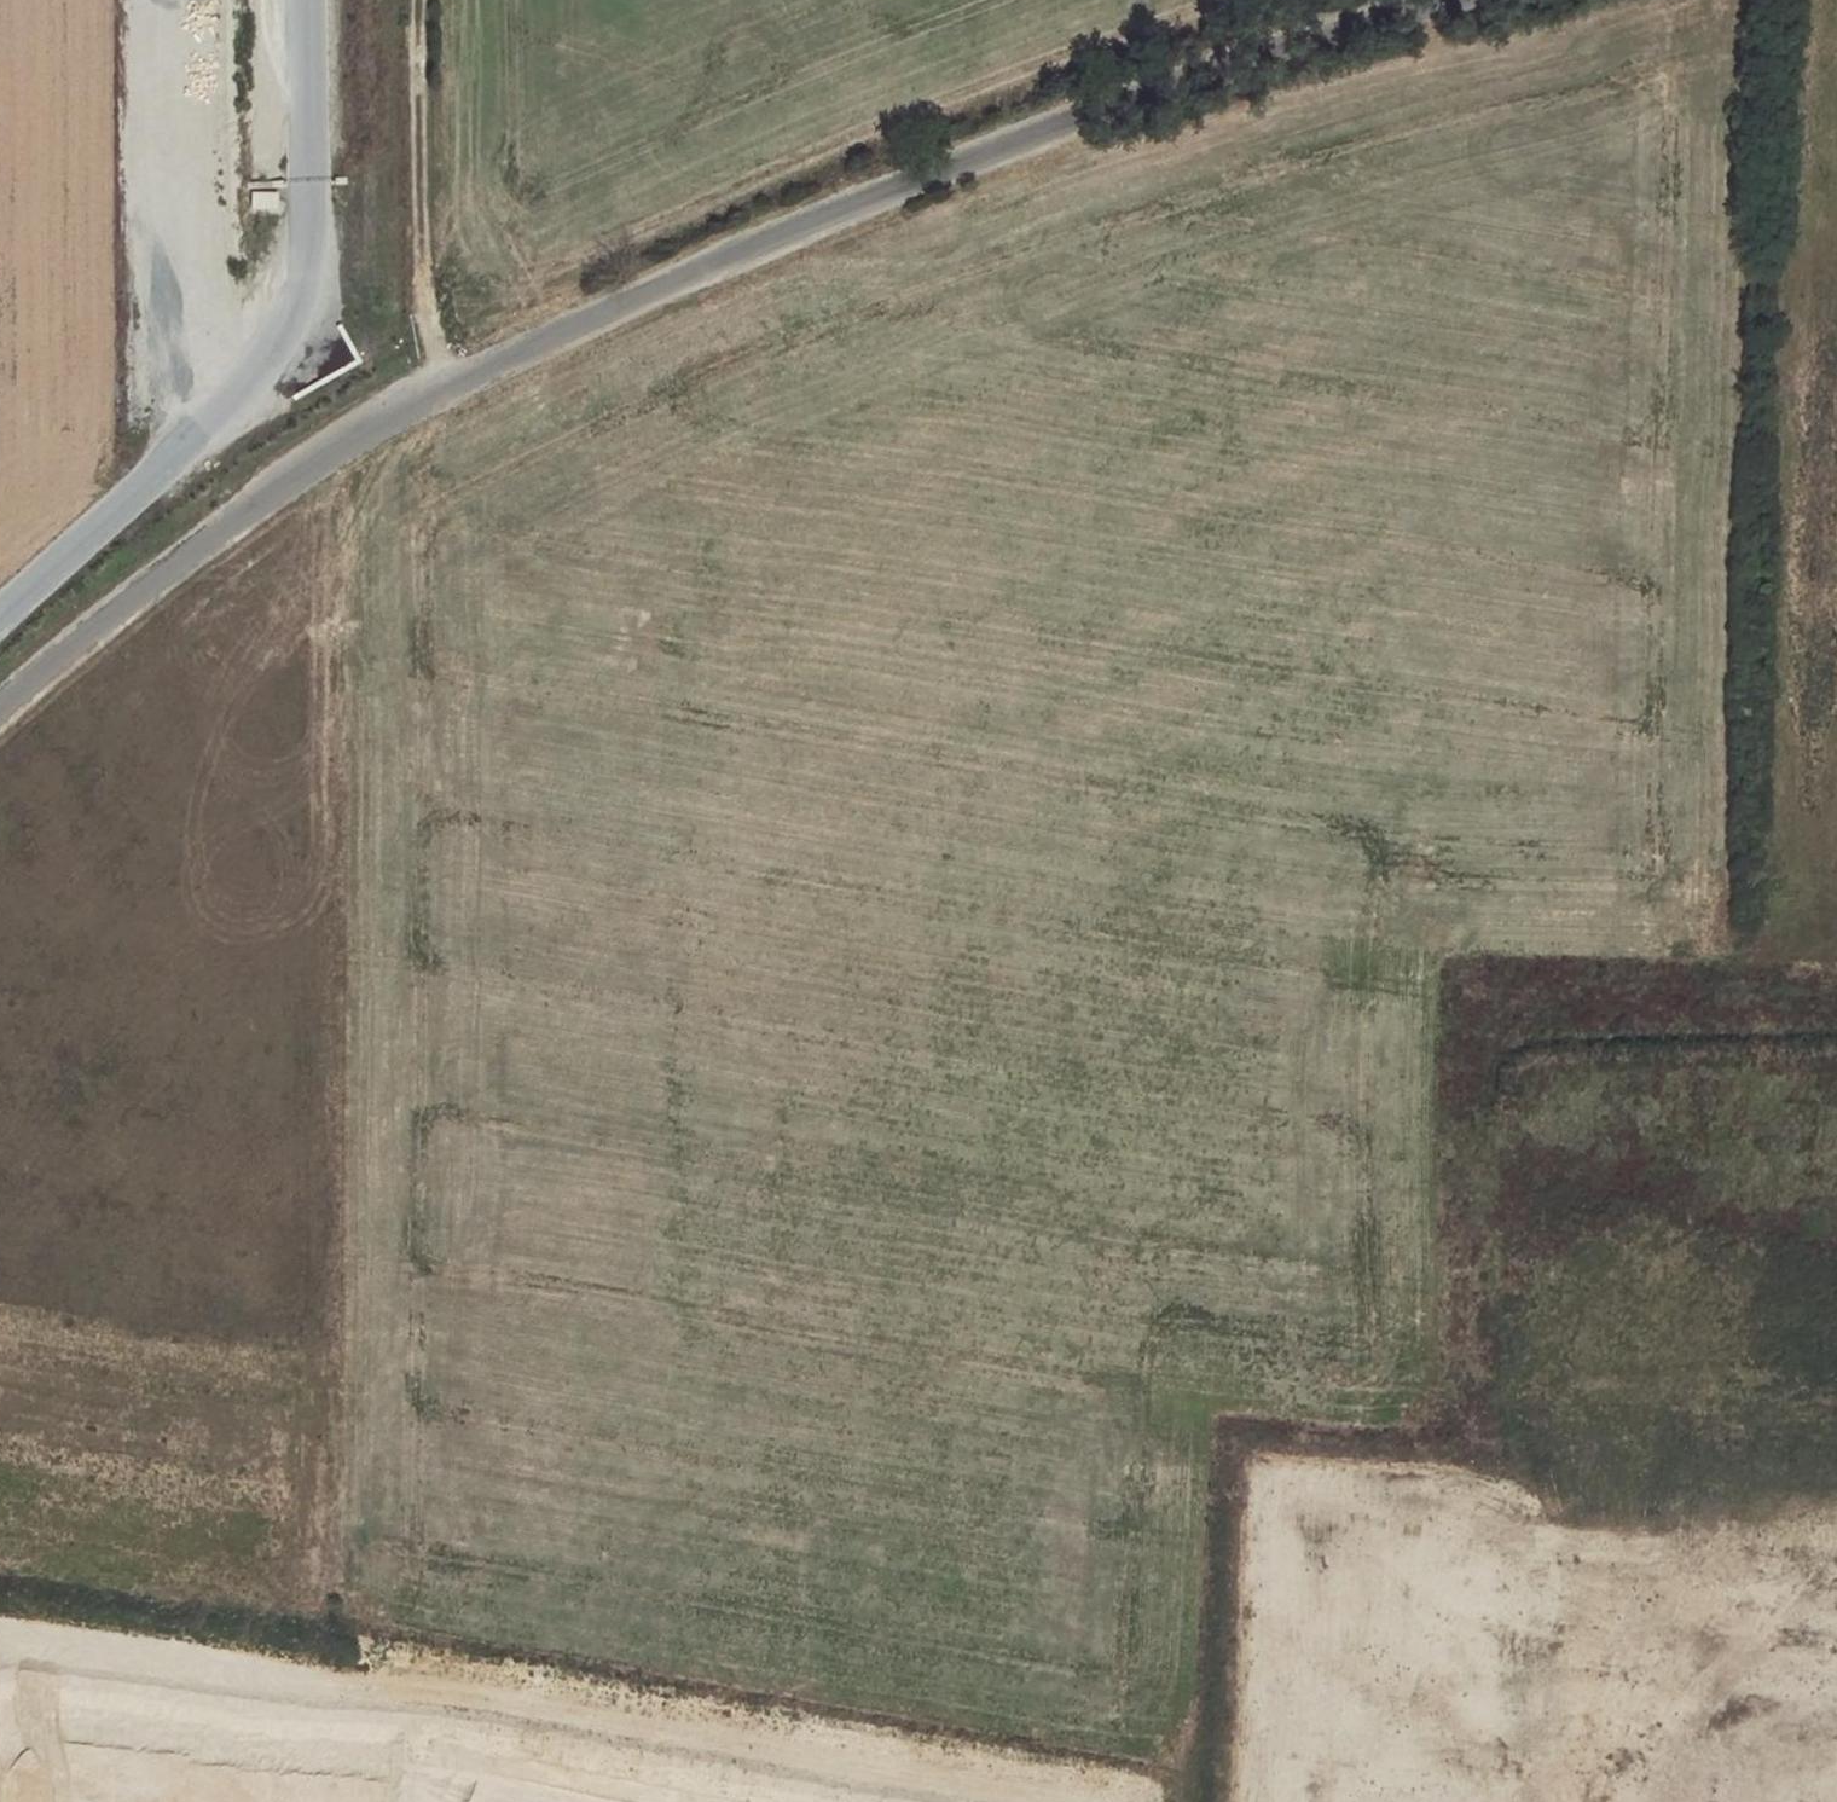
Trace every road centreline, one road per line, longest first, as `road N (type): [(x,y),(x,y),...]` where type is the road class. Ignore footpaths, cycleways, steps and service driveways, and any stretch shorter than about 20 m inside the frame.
road 1 (unclassified): [(1490,0),(1133,94),(426,397),(178,561),(0,709)]
road 2 (track): [(424,0),(426,397)]

